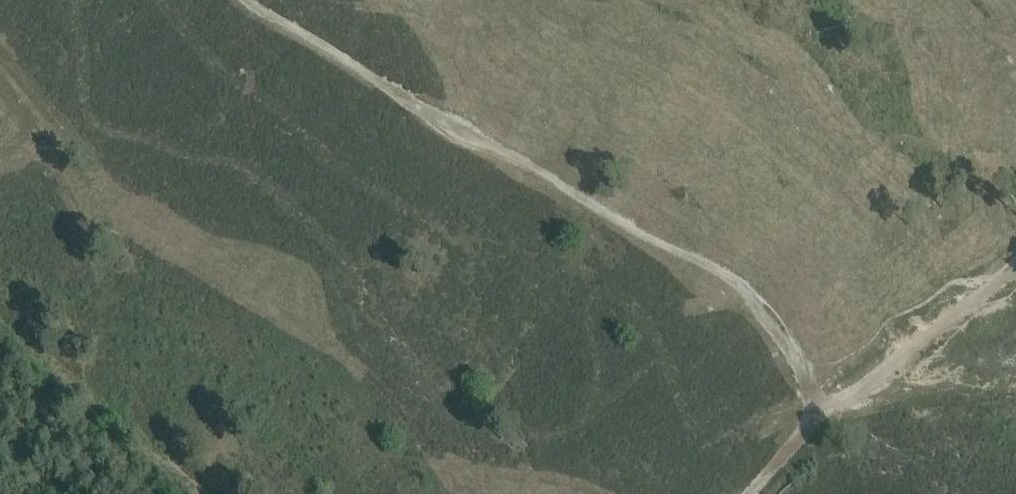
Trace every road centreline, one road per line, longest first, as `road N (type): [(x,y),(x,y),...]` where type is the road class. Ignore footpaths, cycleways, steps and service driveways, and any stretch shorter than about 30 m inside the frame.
road 1 (track): [(0,321),(201,493)]

